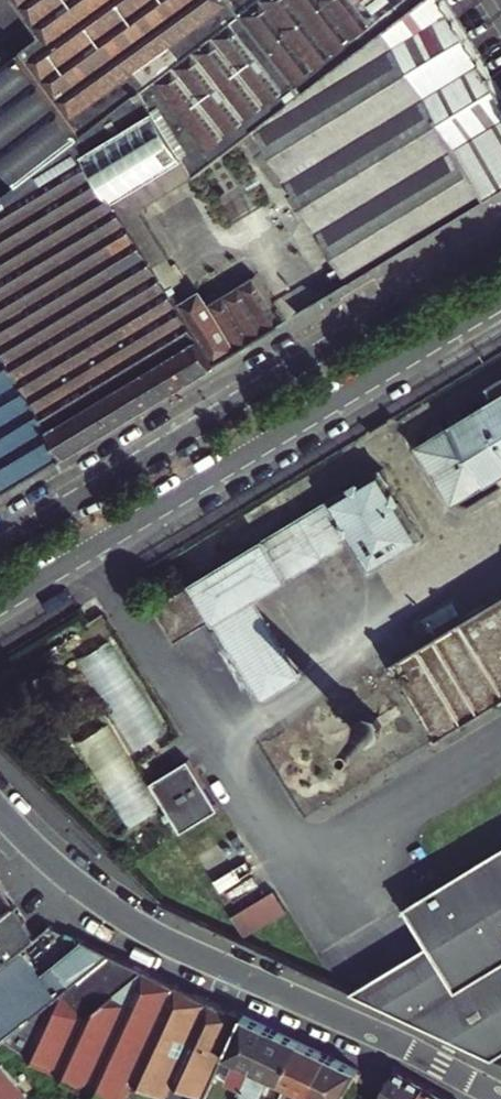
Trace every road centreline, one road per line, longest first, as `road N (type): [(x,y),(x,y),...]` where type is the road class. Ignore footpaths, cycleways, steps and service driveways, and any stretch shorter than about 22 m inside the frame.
road 1 (tertiary): [(0,602),(500,298)]
road 2 (tertiary): [(500,241),(0,545)]
road 3 (residential): [(0,812),(76,884),(150,932),(500,1097)]

